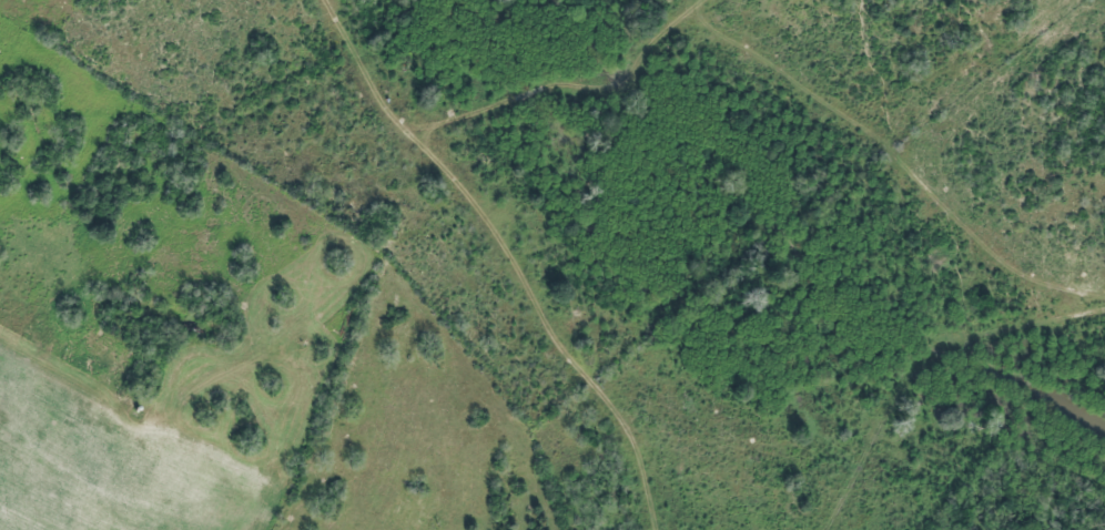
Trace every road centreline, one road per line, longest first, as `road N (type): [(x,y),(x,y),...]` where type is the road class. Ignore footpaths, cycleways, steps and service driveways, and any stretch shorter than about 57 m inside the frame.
road 1 (track): [(1104,266),(1035,257),(944,208),(762,21),(699,4),(497,81),(407,136)]
road 2 (track): [(323,0),(382,102),(468,198),(560,353),(629,435),(673,529)]

